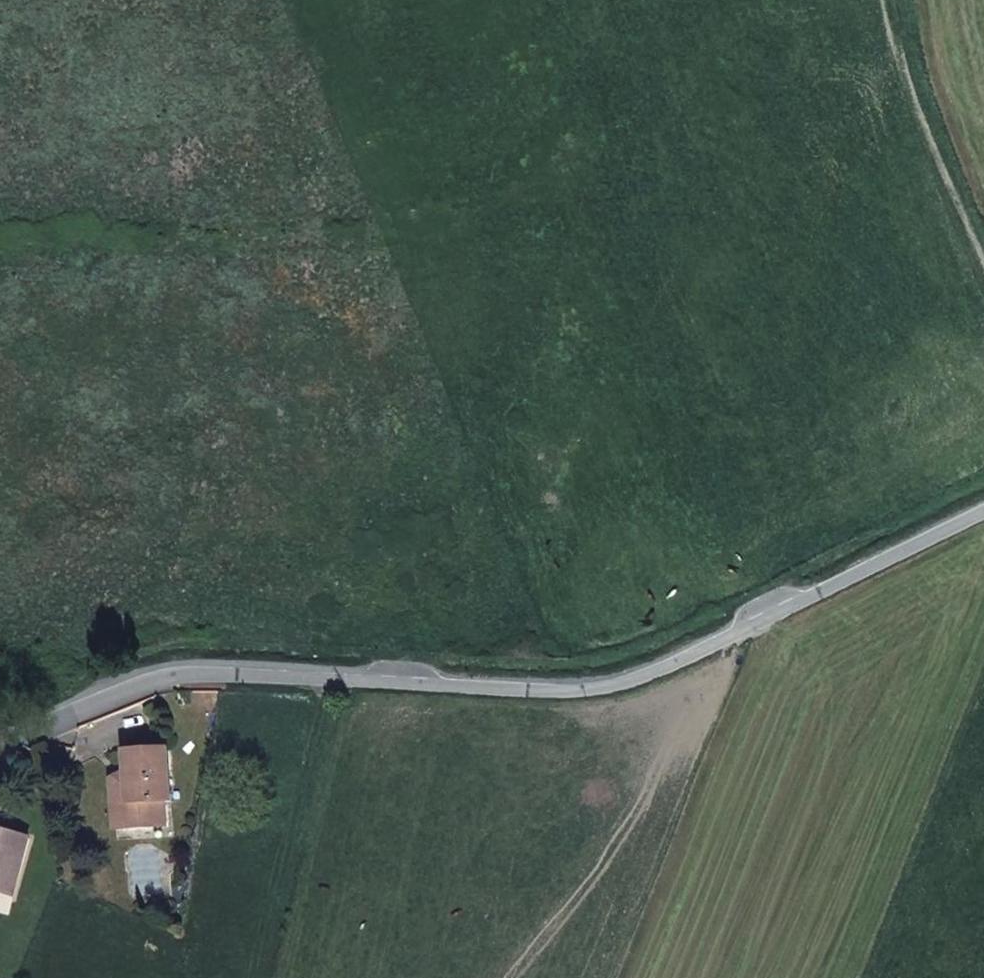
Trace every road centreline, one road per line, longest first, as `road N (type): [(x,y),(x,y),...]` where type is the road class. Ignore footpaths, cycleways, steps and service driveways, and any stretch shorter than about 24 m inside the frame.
road 1 (unclassified): [(983,516),(614,690),(546,695),(169,679),(0,749)]

